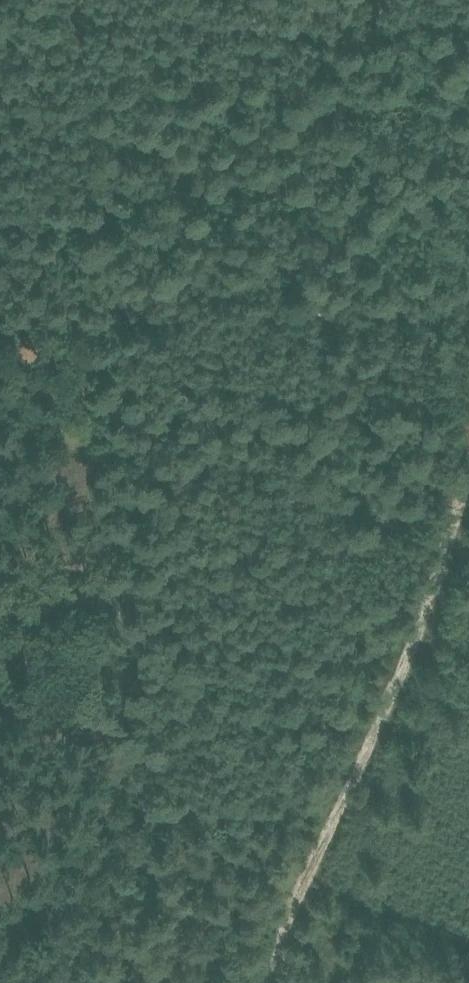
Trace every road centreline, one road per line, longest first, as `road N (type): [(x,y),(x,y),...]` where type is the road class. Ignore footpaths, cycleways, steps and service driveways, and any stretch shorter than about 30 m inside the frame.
road 1 (track): [(468,443),(384,710),(318,836),(257,982)]
road 2 (track): [(0,326),(468,315)]

